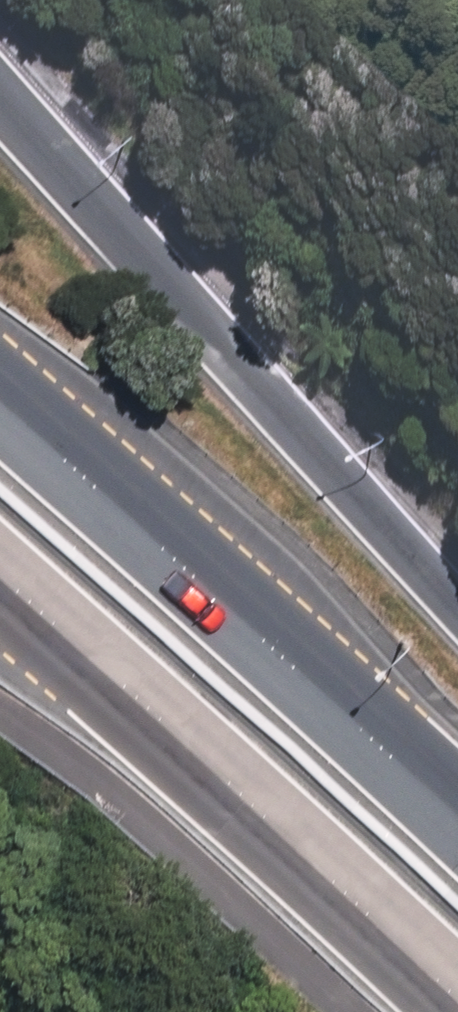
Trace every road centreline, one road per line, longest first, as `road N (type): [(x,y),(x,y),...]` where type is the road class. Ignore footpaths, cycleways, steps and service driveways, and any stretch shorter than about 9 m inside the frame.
road 1 (secondary): [(0,93),(457,593)]
road 2 (secondary): [(457,998),(229,777),(0,572)]
road 3 (secondary): [(0,402),(457,820)]

